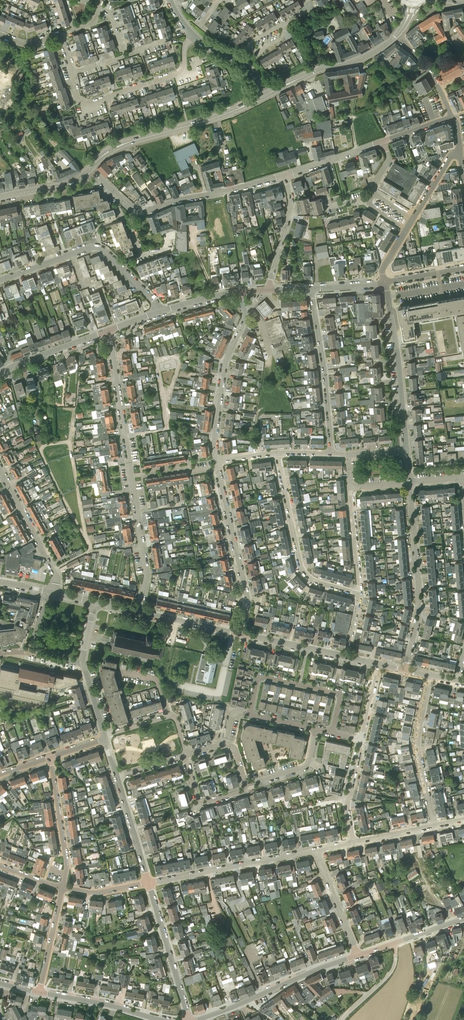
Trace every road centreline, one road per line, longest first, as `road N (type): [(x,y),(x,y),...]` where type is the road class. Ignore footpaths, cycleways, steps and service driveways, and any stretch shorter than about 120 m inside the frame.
road 1 (secondary): [(89,170),(119,146),(267,94)]
road 2 (unclassified): [(161,311),(96,246),(0,281)]
road 3 (residential): [(405,670),(420,605),(410,482)]
road 4 (residential): [(360,596),(312,580),(302,567),(280,452)]
road 5 (residential): [(242,634),(248,600),(219,460)]
road 6 (residential): [(195,1019),(357,955)]
road 7 (residential): [(193,36),(179,73),(94,103),(77,98),(72,72)]
road 8 (residential): [(219,460),(228,359),(245,317),(238,291)]
road 9 (residential): [(149,882),(315,849)]
road 10 (residential): [(407,449),(384,282)]
road 11 (residential): [(332,454),(311,289)]
road 12 (residential): [(332,733),(340,695),(299,684),(258,677),(250,715)]
road 13 (residential): [(434,826),(417,743),(429,675)]
road 14 (unclassified): [(135,210),(284,176)]
road 15 (secondary): [(267,94),(364,57),(402,28)]
road 16 (residential): [(189,1019),(149,882)]
road 17 (unclassified): [(139,612),(147,573),(132,473)]
road 18 (residential): [(54,593),(54,572),(3,478)]
road 19 (residential): [(39,992),(162,1019)]

